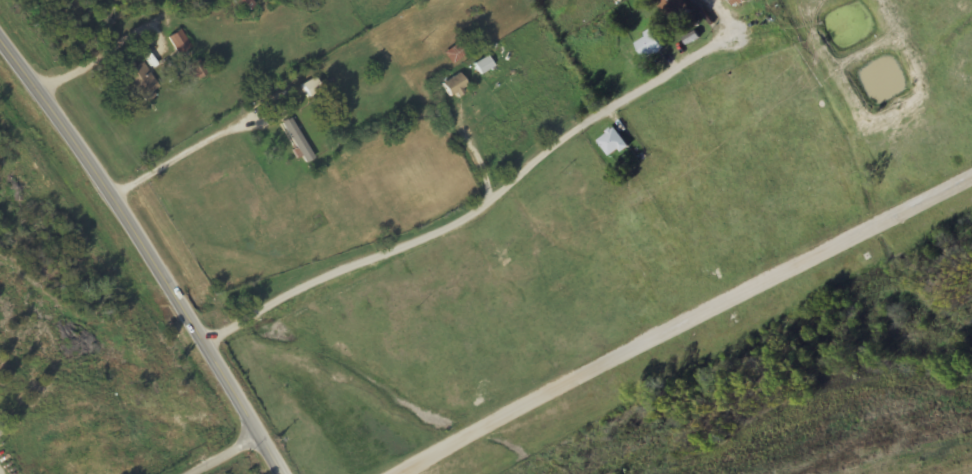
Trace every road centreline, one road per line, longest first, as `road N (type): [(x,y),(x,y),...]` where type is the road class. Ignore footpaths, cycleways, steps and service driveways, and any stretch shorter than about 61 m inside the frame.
road 1 (residential): [(210,349),(303,286),(468,225),(553,143),(685,64),(738,45)]
road 2 (tertiary): [(281,473),(210,349),(0,42)]

